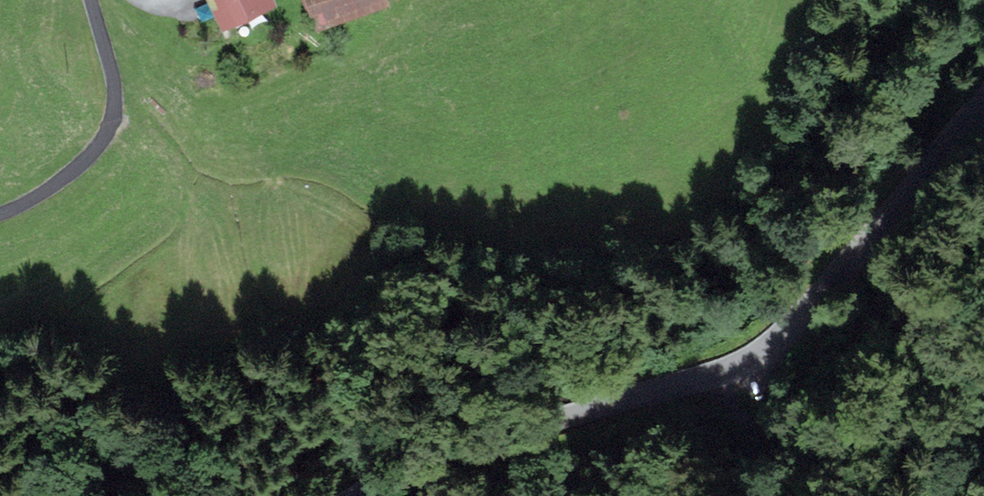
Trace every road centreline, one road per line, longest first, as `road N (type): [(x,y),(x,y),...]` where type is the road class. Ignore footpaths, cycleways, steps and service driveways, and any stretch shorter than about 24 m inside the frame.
road 1 (tertiary): [(983,115),(769,349),(716,377)]
road 2 (tertiary): [(716,377),(480,442),(366,495)]
road 3 (residential): [(716,377),(763,439),(804,446),(821,444),(983,347)]
road 4 (track): [(0,214),(67,176),(112,126),(115,93),(92,0)]

